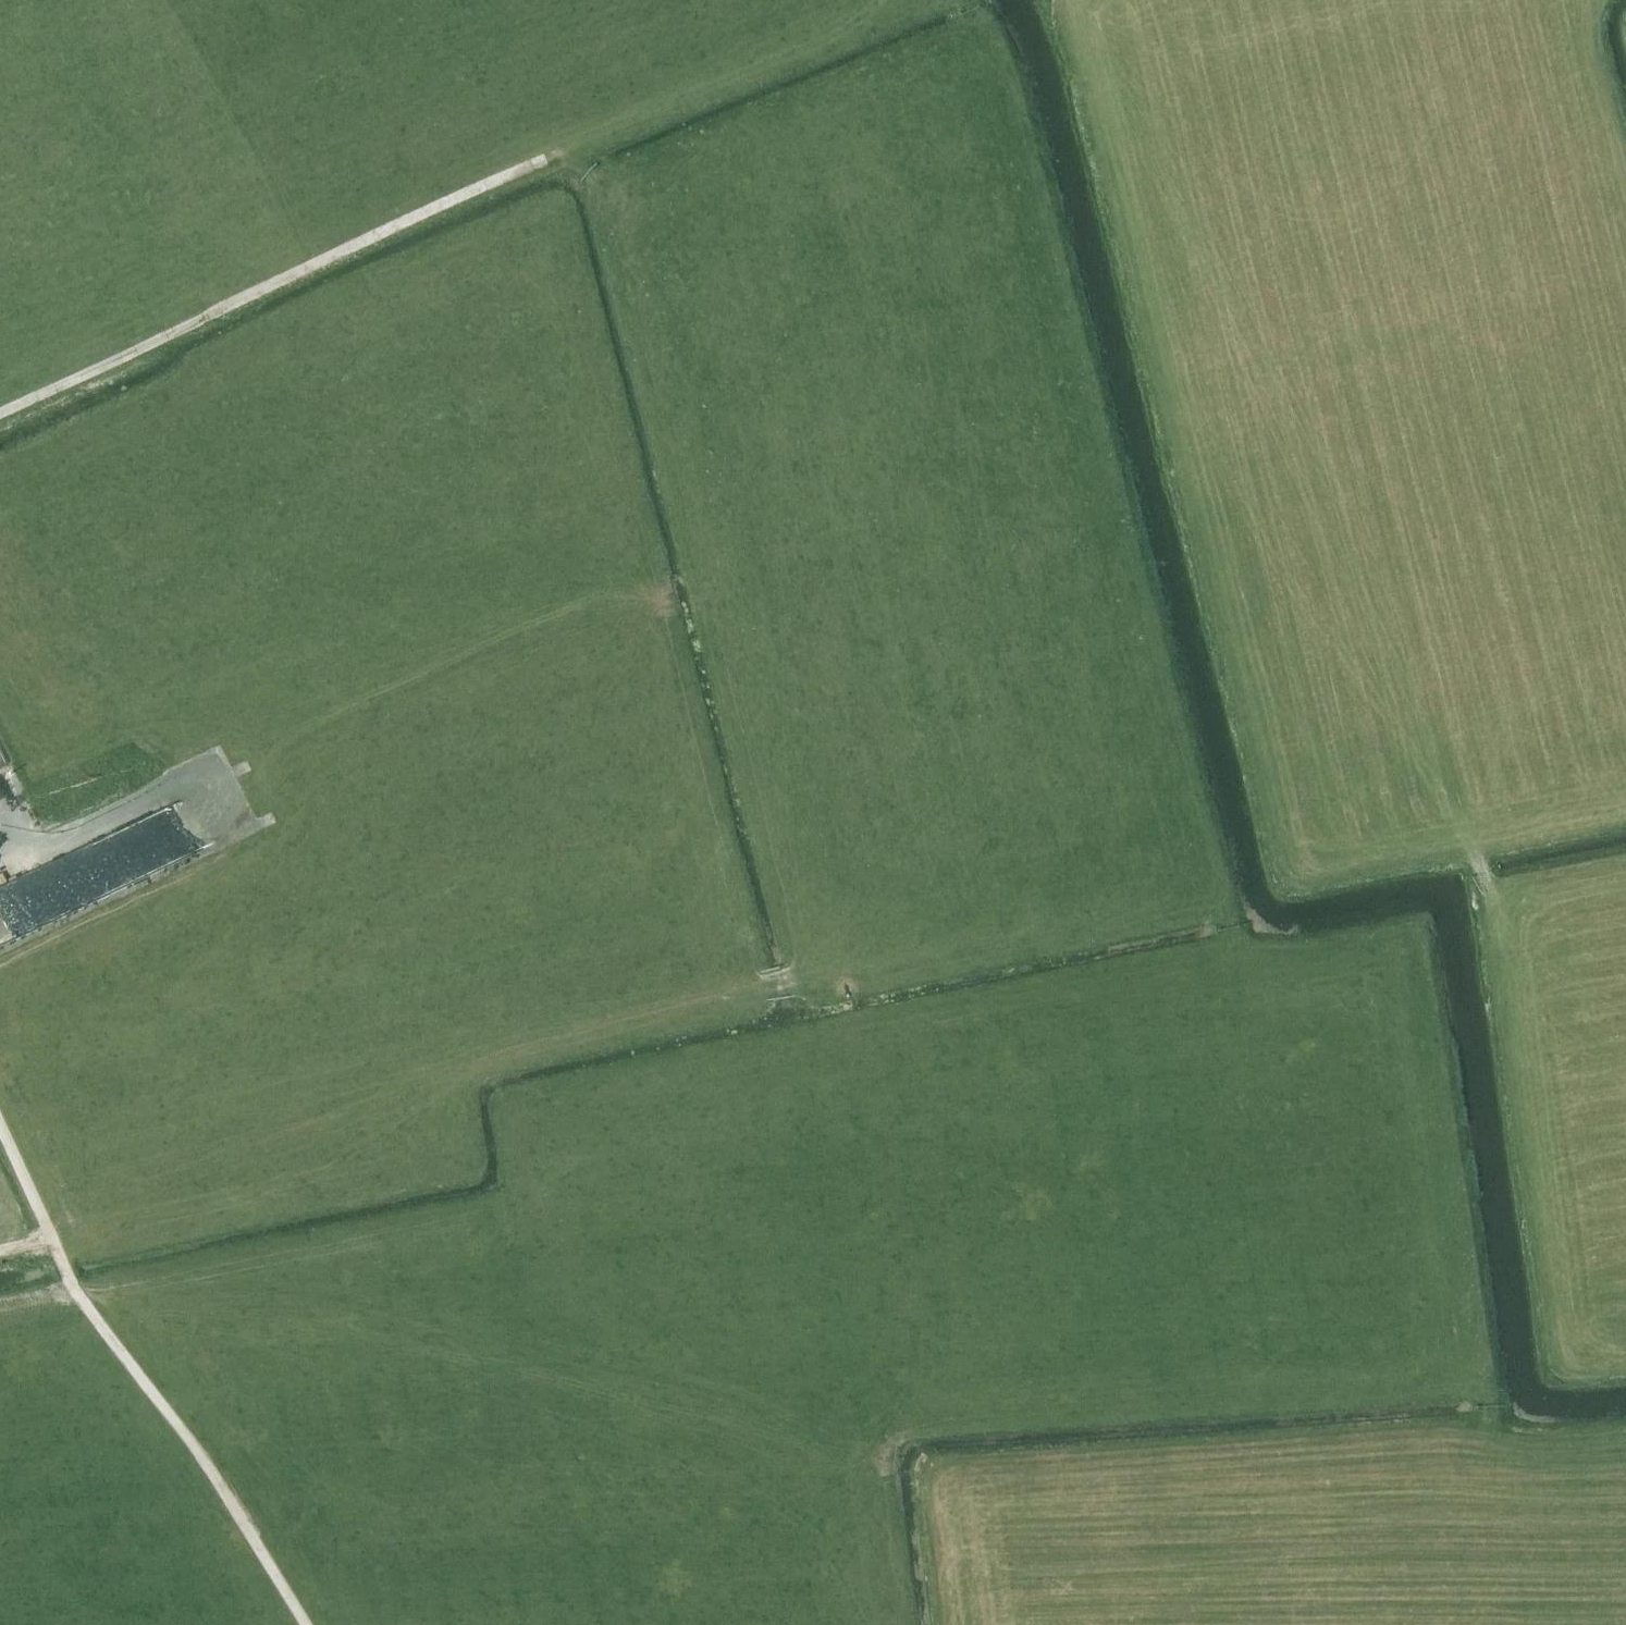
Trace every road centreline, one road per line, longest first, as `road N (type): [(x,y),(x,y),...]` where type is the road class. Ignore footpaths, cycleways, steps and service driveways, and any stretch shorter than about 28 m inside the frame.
road 1 (track): [(0,412),(546,160),(575,162),(598,181)]
road 2 (track): [(308,1624),(244,1521),(67,1273),(0,1126)]

